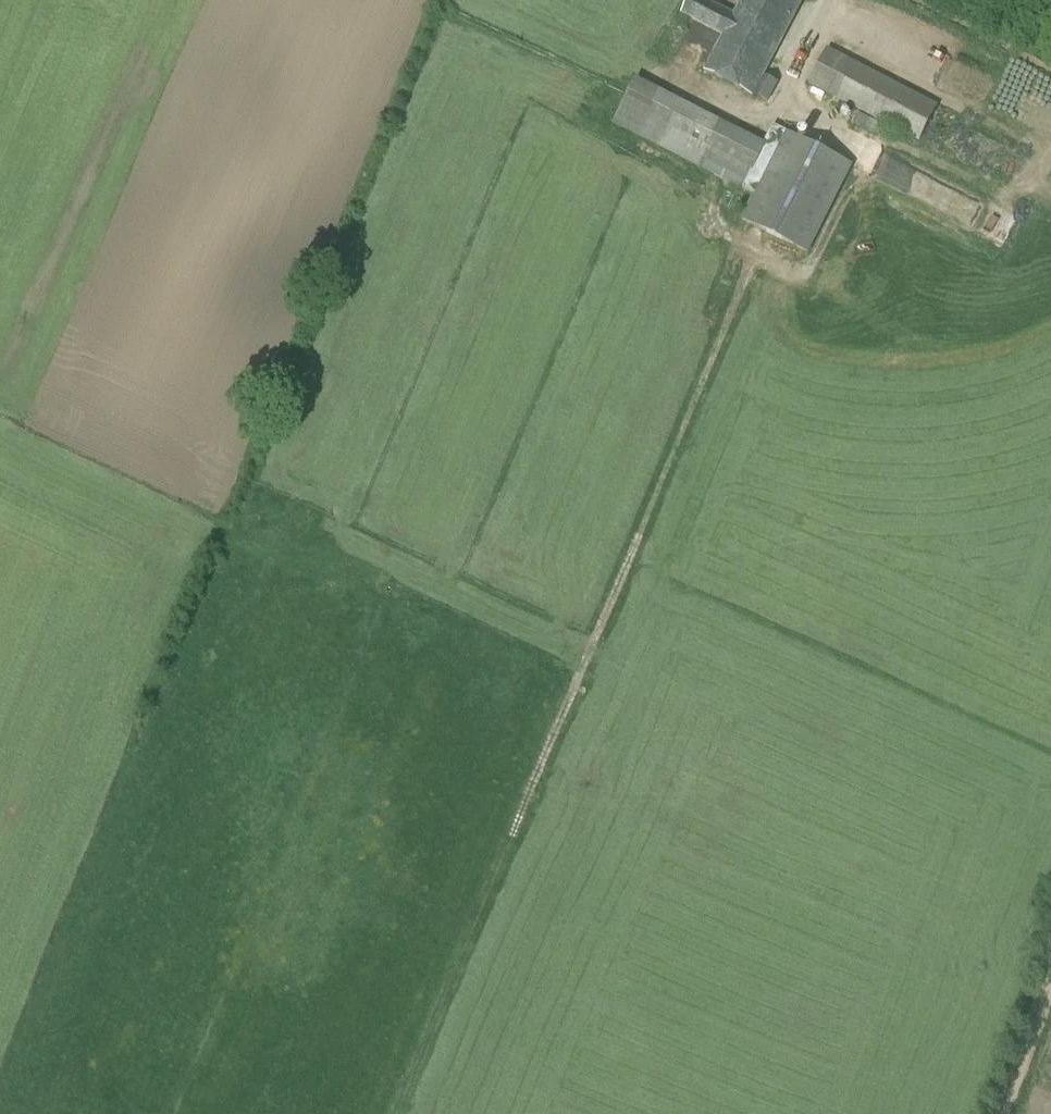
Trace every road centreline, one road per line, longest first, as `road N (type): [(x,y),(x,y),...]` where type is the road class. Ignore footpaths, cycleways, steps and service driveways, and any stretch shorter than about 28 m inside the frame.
road 1 (track): [(1005,1113),(1050,987)]

